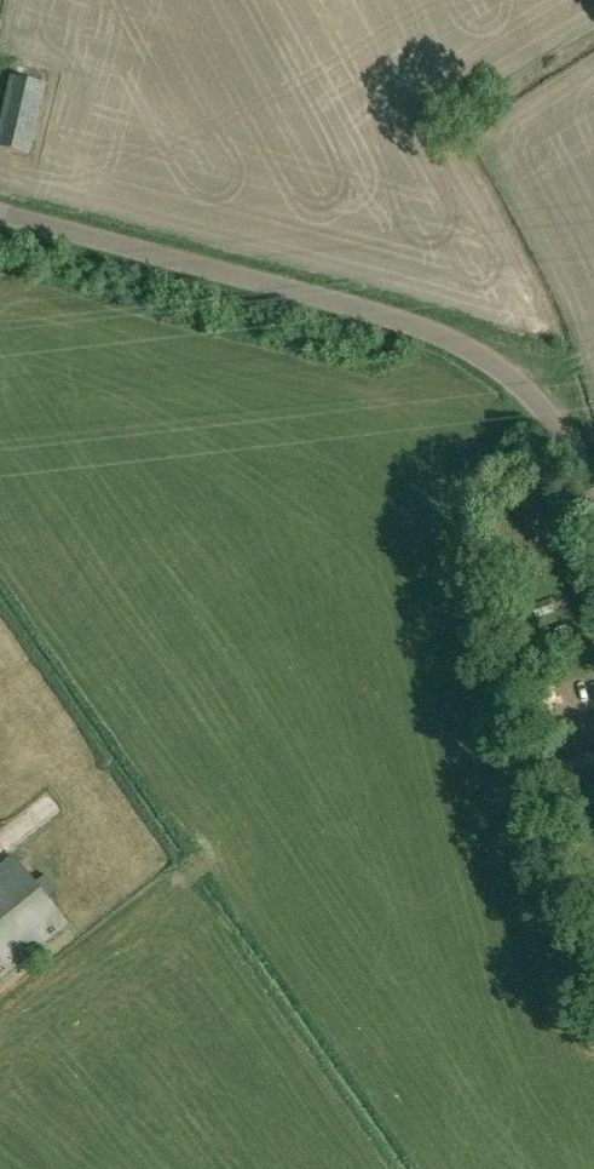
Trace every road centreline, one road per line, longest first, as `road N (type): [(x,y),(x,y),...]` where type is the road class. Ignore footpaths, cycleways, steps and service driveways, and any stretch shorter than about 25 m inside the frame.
road 1 (unclassified): [(593,518),(579,463),(550,415),(513,375),(470,349),(418,325),(0,212)]

